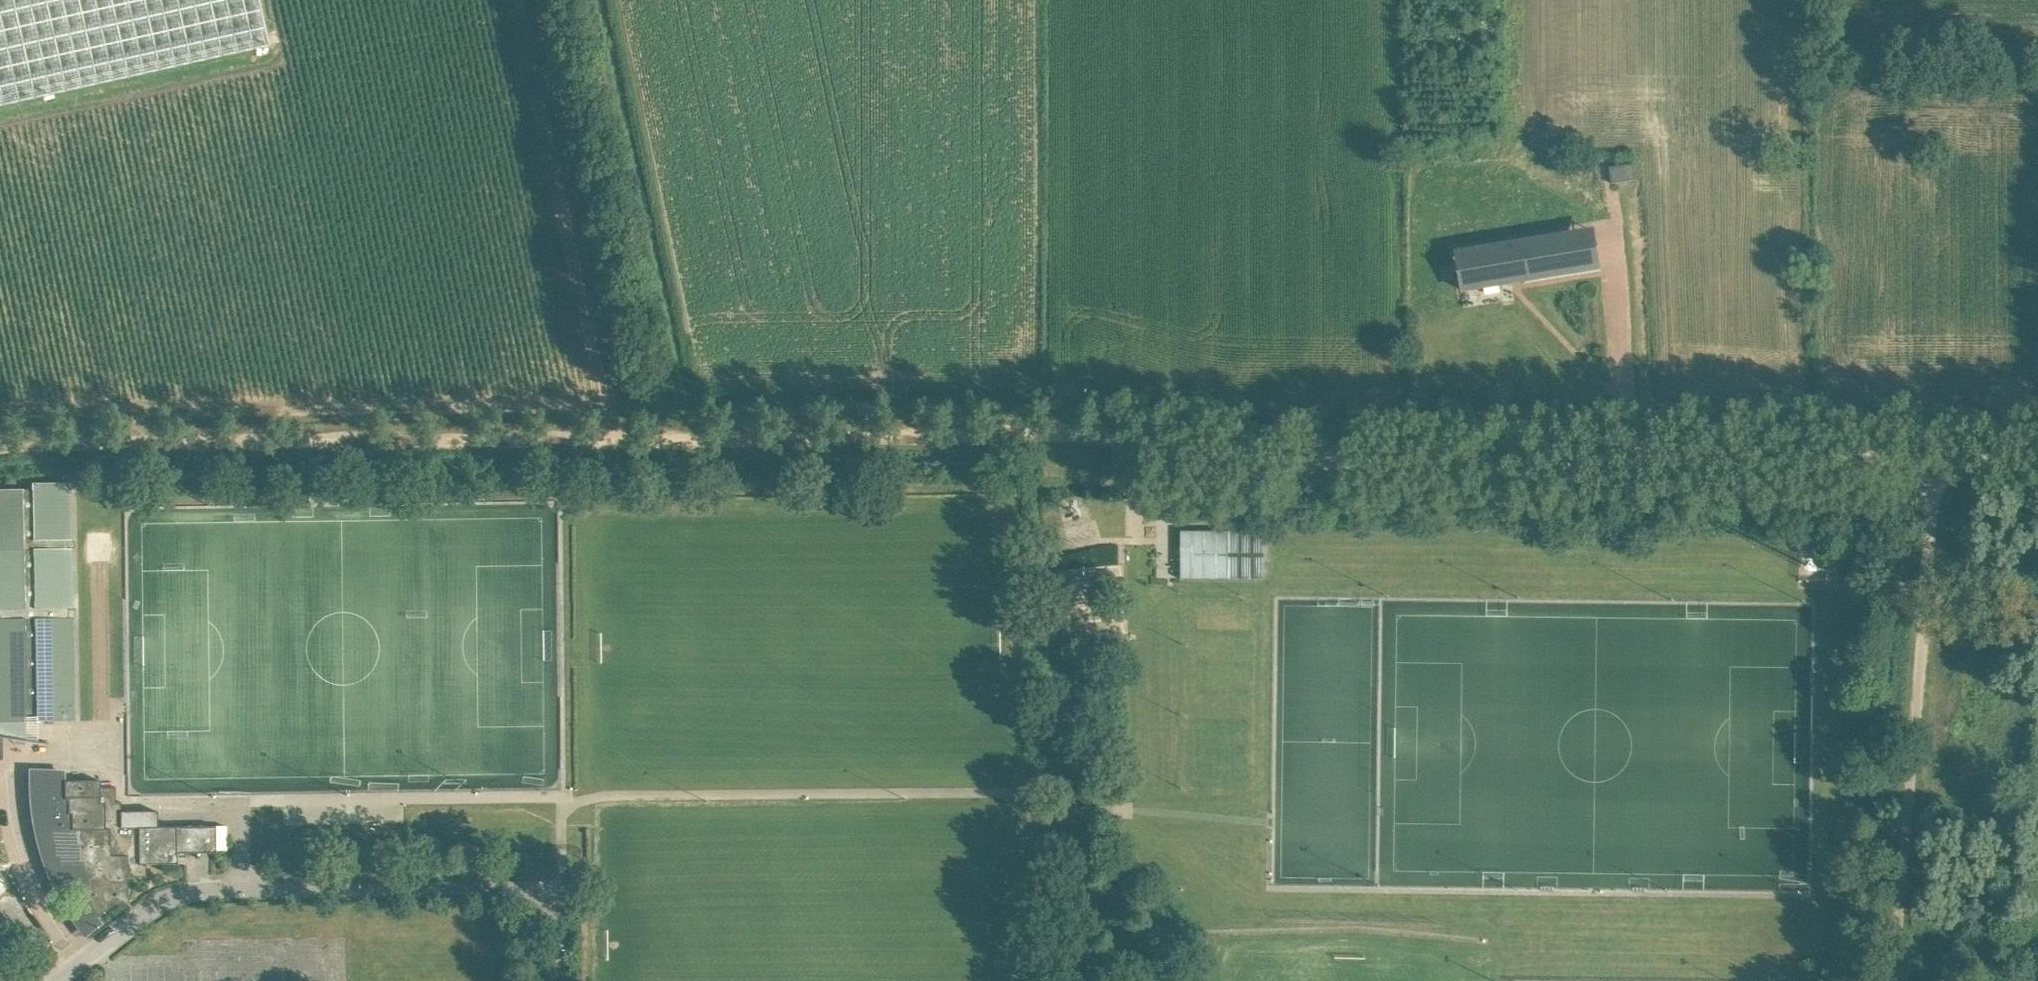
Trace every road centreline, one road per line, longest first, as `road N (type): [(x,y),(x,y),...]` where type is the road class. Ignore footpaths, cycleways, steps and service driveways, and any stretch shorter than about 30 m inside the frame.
road 1 (track): [(1942,459),(1251,460),(1093,433),(101,439),(0,449)]
road 2 (track): [(1895,980),(1942,459)]
road 3 (track): [(1611,224),(1626,462)]

